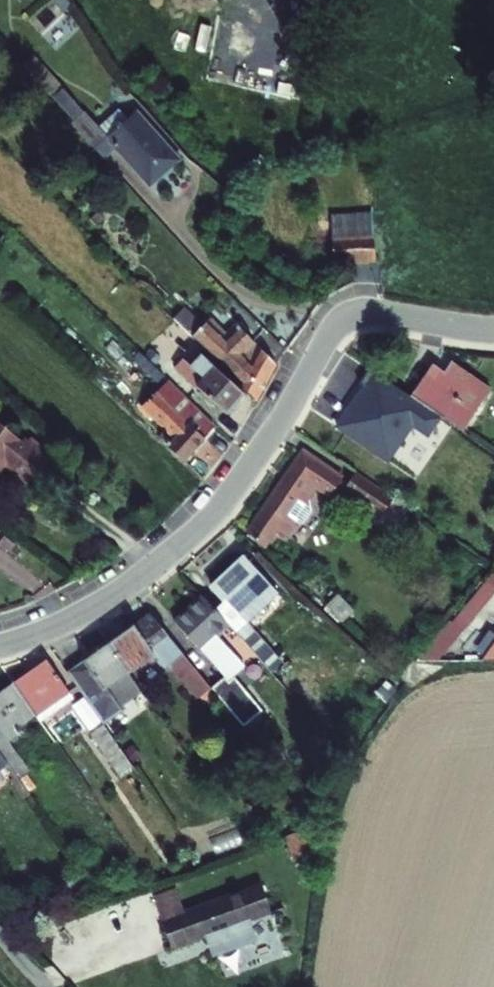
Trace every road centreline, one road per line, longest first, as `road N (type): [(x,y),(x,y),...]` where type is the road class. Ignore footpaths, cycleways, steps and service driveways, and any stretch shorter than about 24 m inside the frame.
road 1 (residential): [(0,639),(90,600),(176,539),(250,454),(335,329),(393,316),(493,331)]

